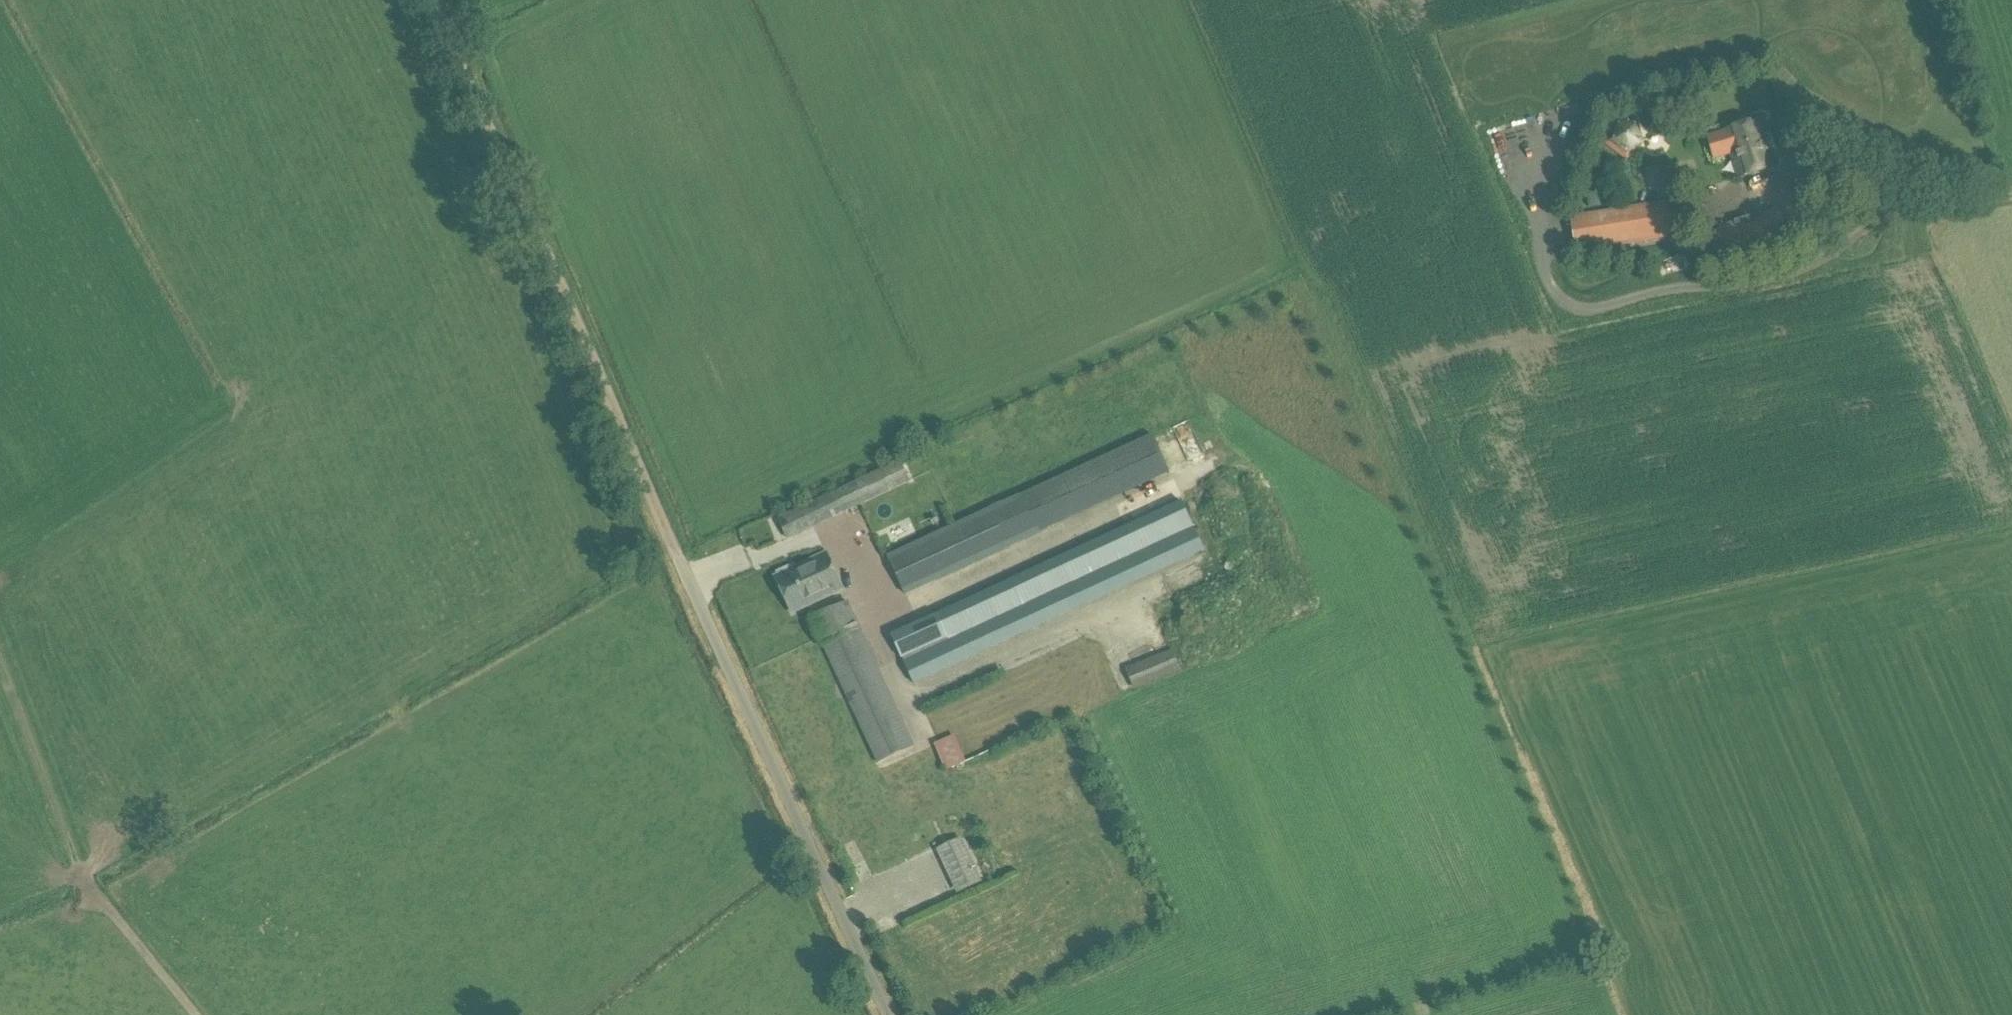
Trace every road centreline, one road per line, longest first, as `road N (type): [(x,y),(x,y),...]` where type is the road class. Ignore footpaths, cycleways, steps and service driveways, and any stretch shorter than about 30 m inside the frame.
road 1 (track): [(679,560),(431,0)]
road 2 (unclassified): [(887,1014),(679,560)]

